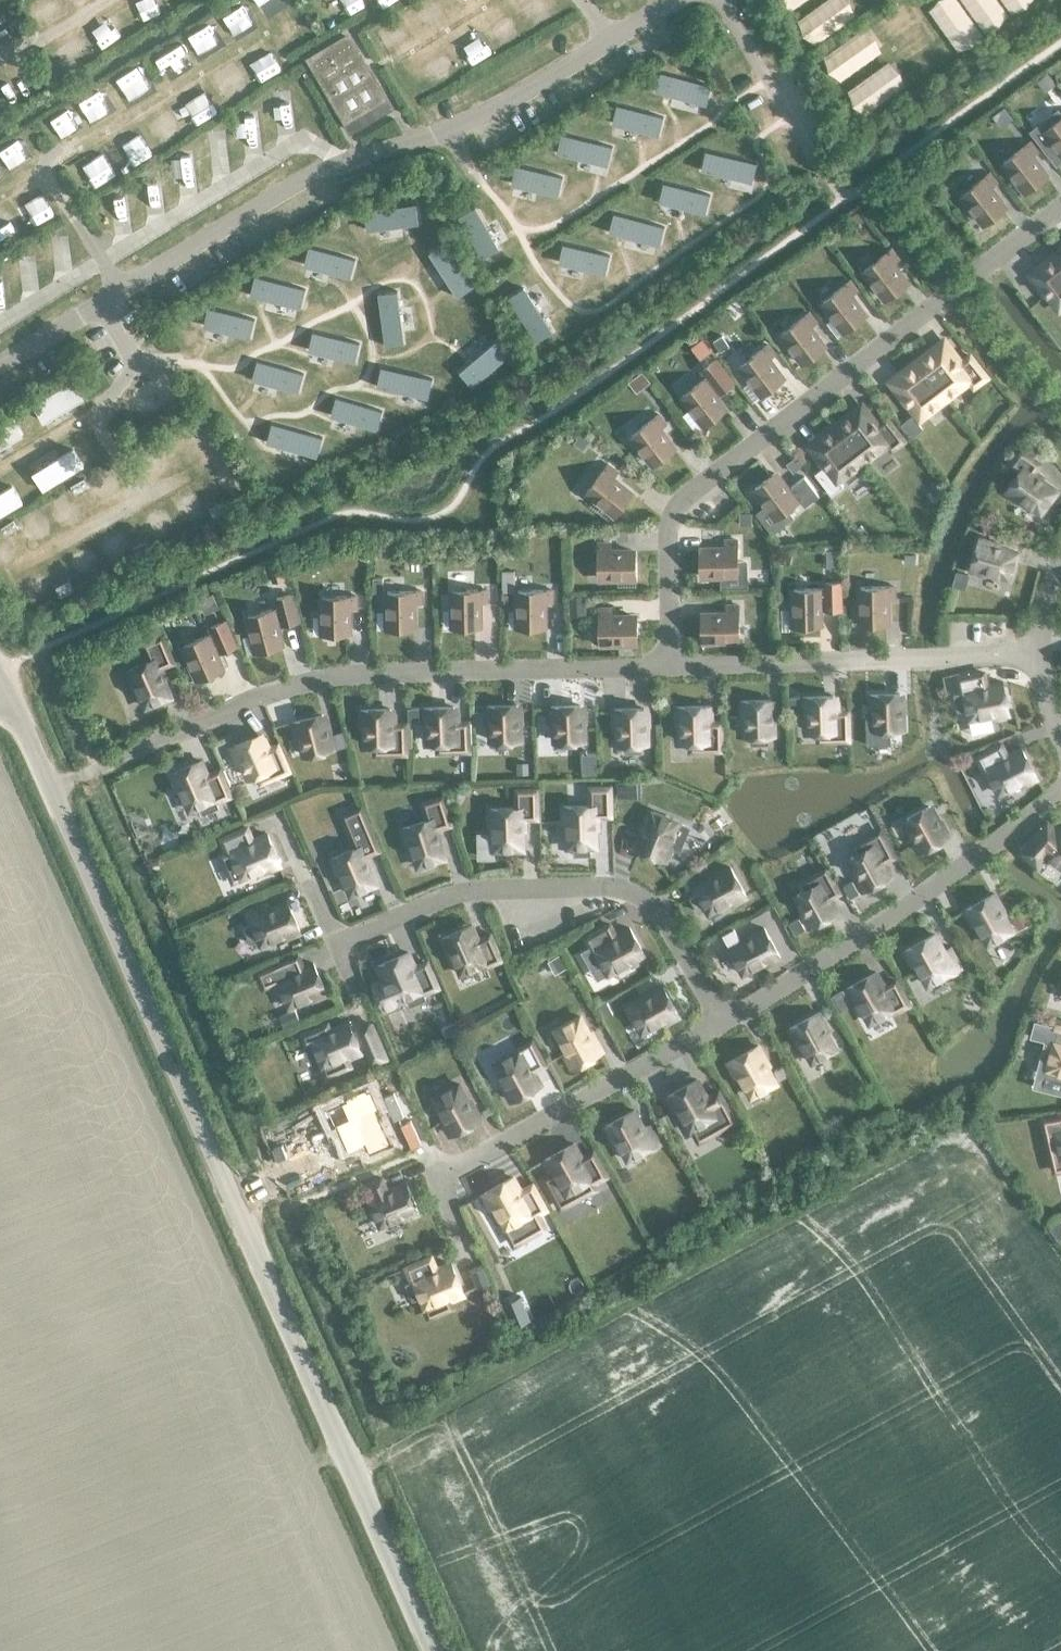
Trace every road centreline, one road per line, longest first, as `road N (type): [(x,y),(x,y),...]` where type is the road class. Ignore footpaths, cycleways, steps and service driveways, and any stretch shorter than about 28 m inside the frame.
road 1 (unclassified): [(434,1650),(5,685)]

